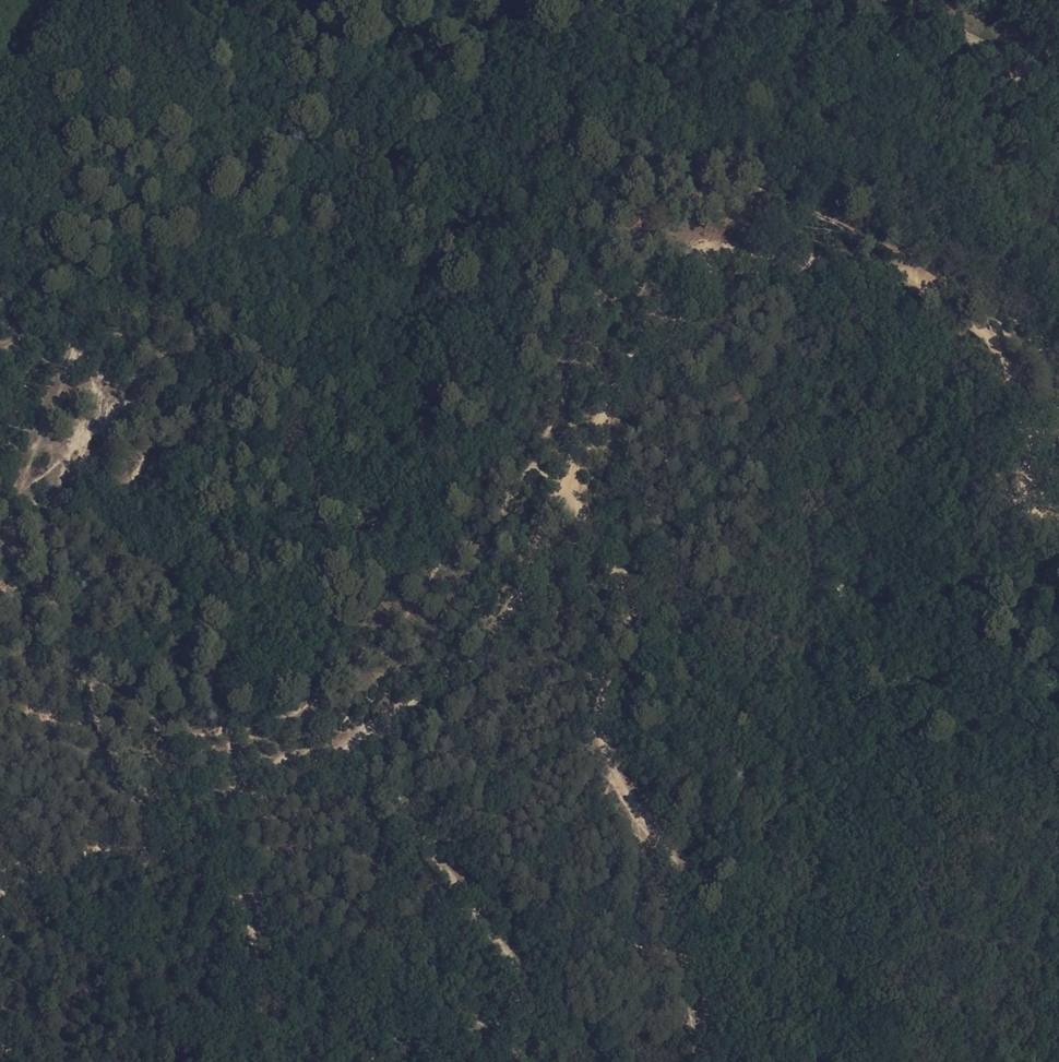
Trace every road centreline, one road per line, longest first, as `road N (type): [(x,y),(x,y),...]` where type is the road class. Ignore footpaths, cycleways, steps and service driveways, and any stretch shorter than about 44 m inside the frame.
road 1 (track): [(194,808),(331,754),(448,686),(521,600),(618,361),(682,275),(717,256),(930,273),(1010,370),(1028,430),(1030,510),(1058,521)]
road 2 (track): [(244,958),(230,880),(194,808),(125,752),(89,670),(37,587),(0,552)]
road 3 (track): [(1058,105),(1007,46),(901,0)]

